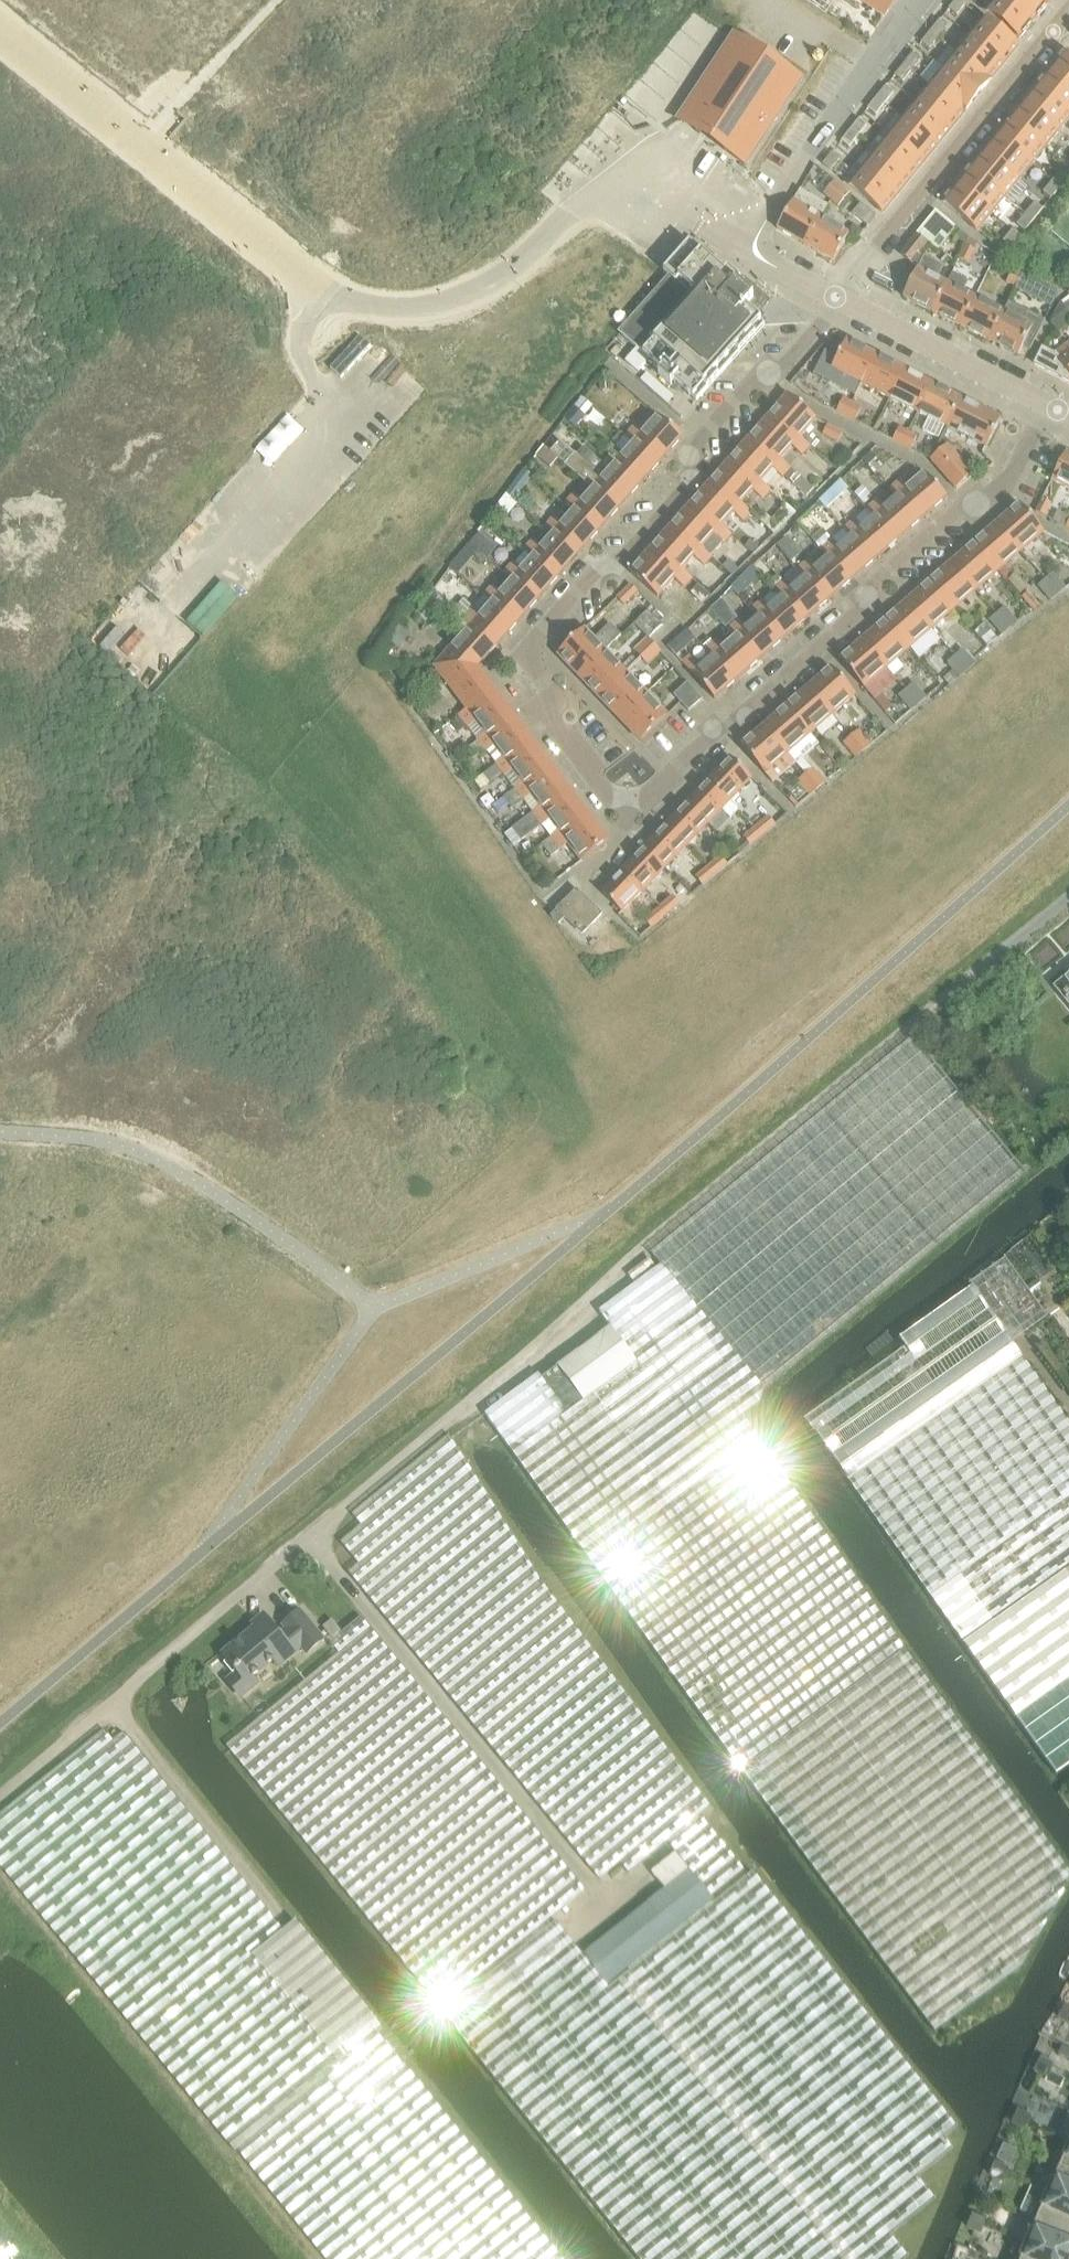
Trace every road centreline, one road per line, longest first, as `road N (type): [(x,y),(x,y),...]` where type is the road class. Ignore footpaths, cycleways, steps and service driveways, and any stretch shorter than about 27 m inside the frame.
road 1 (unclassified): [(1068,891),(0,1794)]
road 2 (residential): [(835,299),(691,452),(688,484),(529,650),(547,678),(544,703),(606,787),(646,790),(1005,479),(1042,399)]
road 3 (residential): [(835,299),(1068,9)]
road 4 (residential): [(744,250),(845,94),(921,0)]
road 5 (residential): [(1042,399),(835,299)]

